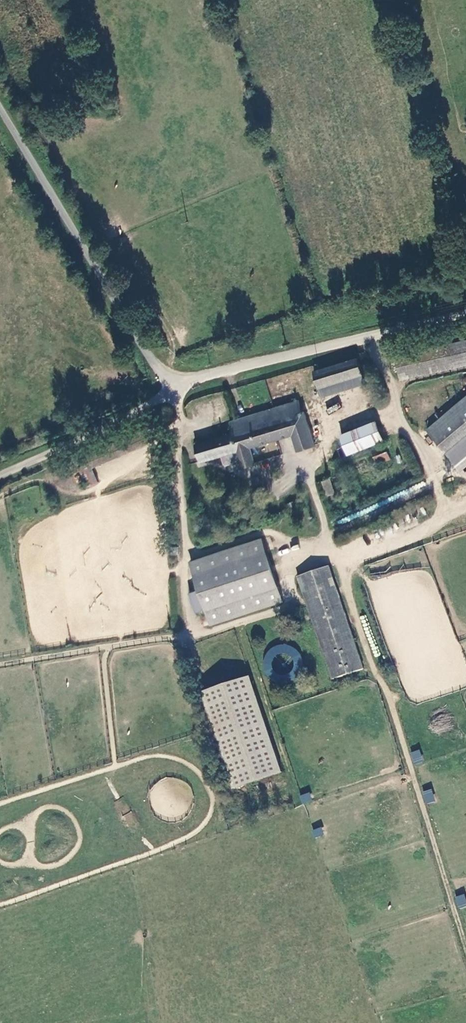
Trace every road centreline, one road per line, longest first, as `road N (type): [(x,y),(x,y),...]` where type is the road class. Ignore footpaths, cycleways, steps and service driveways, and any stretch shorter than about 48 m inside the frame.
road 1 (unclassified): [(0,475),(172,387),(465,307)]
road 2 (track): [(172,387),(0,110)]

